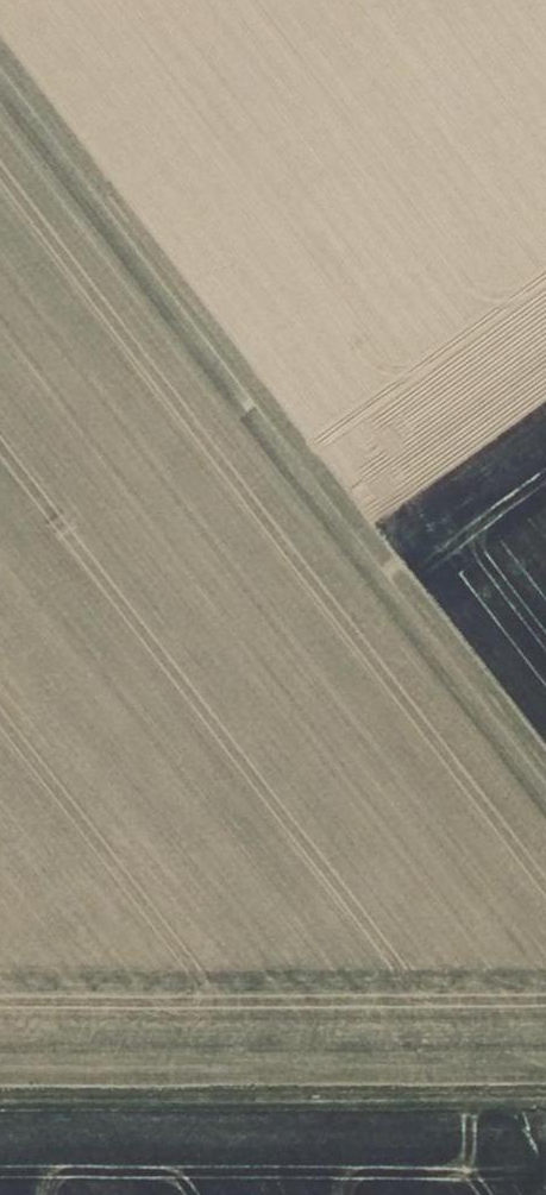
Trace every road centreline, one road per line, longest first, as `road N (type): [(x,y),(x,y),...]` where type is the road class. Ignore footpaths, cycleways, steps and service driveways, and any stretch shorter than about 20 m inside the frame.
road 1 (track): [(545,1089),(0,1101)]

